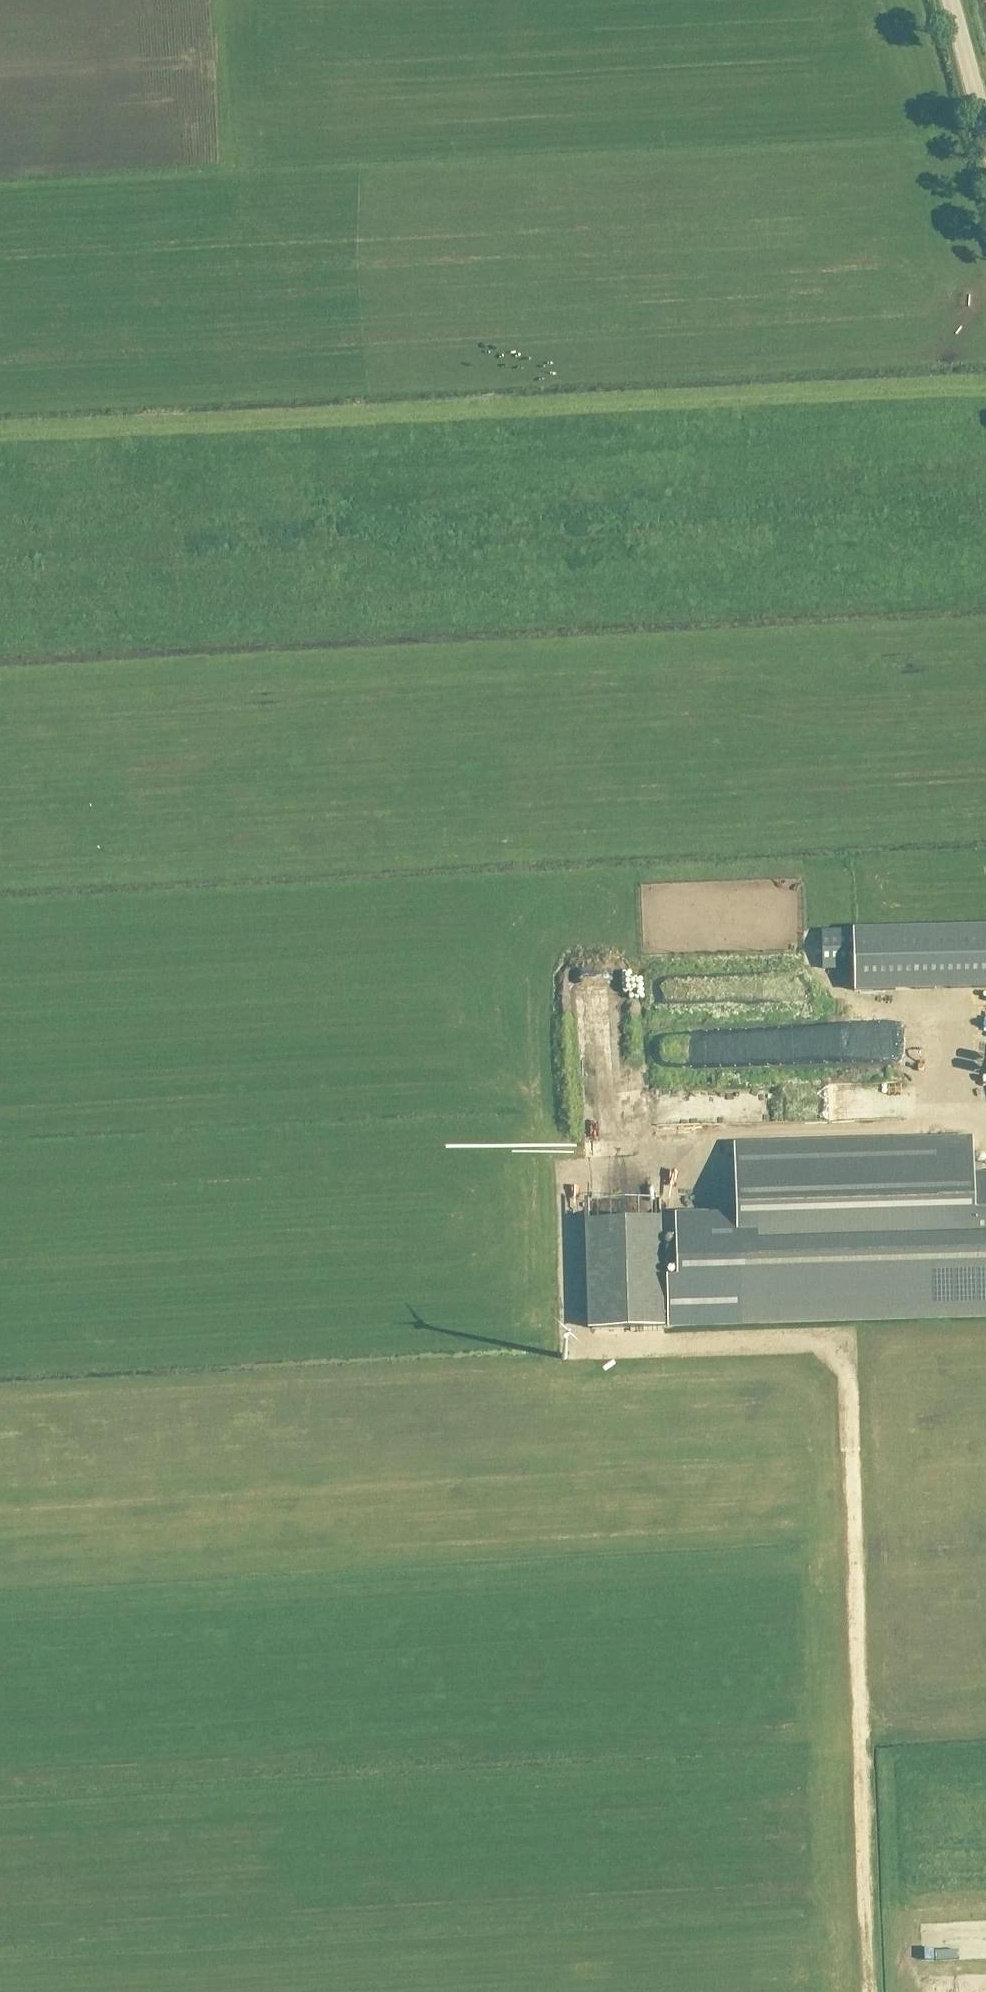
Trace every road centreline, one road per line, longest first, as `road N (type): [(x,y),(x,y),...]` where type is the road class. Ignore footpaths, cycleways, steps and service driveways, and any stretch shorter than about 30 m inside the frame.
road 1 (unclassified): [(985,129),(951,0)]

